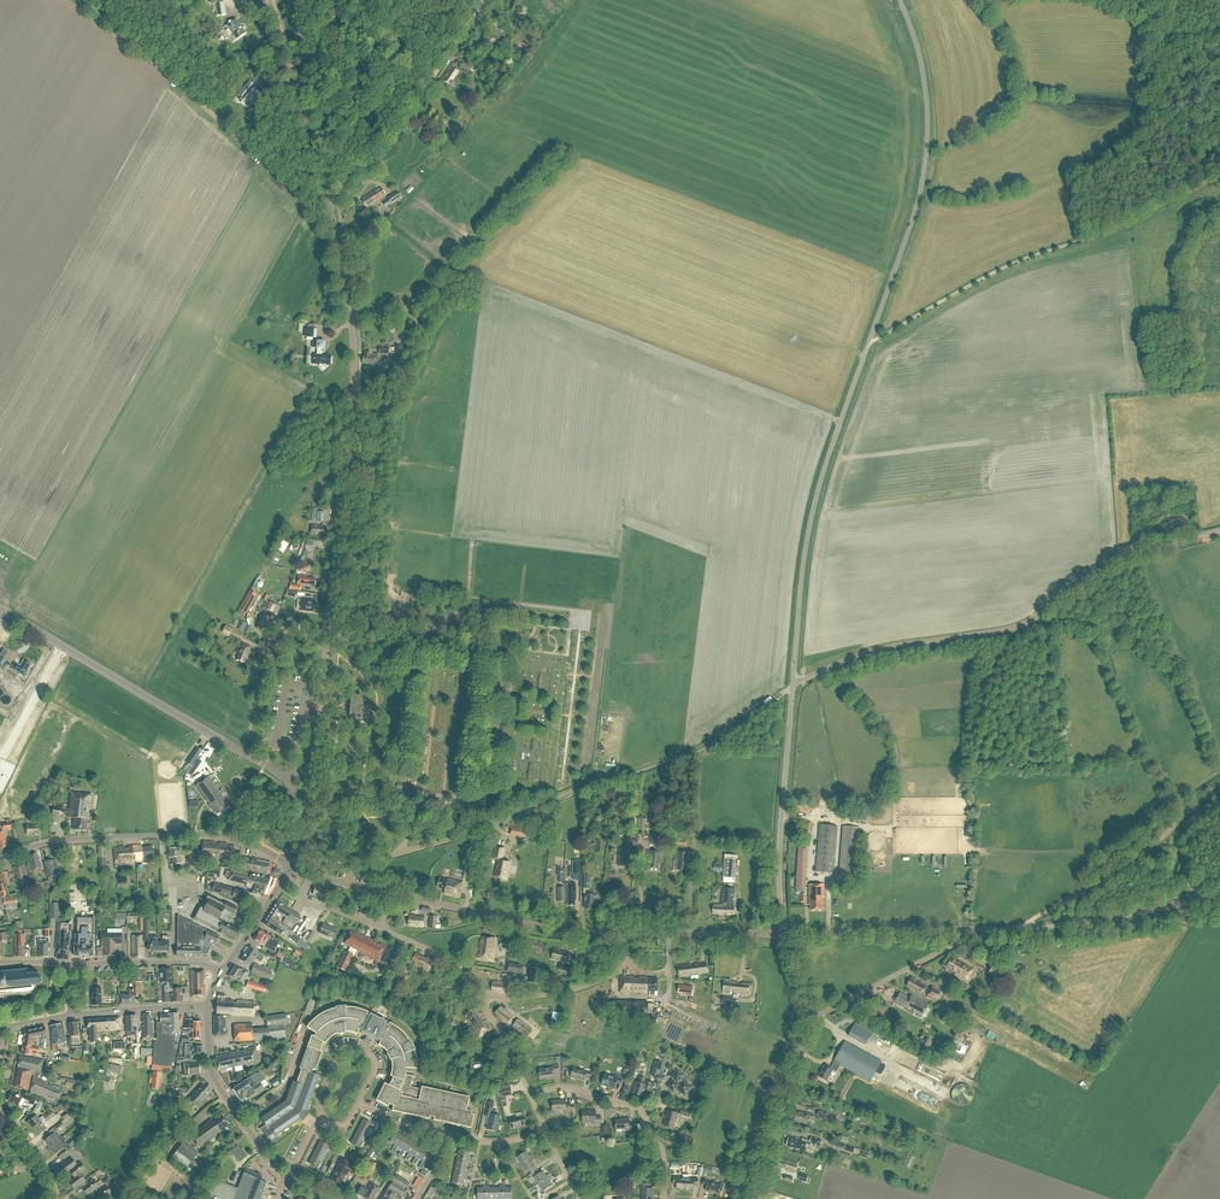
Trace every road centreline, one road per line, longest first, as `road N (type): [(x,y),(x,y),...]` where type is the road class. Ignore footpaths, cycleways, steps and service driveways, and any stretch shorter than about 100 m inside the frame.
road 1 (unclassified): [(793,683),(808,531),(825,465),(923,177),(926,92),(899,0)]
road 2 (tertiary): [(287,781),(315,746),(352,414),(352,323),(327,199)]
road 3 (unclassified): [(793,683),(887,647),(1015,627),(1119,559),(1219,531)]
road 4 (track): [(868,345),(984,278),(1209,180)]
road 5 (secondary): [(287,781),(0,609)]
road 6 (track): [(330,209),(308,204),(82,0)]
road 7 (track): [(507,818),(699,747),(793,683)]
road 8 (residential): [(0,860),(65,841),(204,835),(245,843),(292,867)]
road 9 (unclassified): [(327,199),(360,184),(483,0)]
road 10 (unclassified): [(1219,898),(1064,925),(967,930)]
road 11 (track): [(1015,928),(1122,872),(1219,791)]
road 12 (unclassified): [(781,927),(793,683)]
road 13 (residential): [(388,892),(545,928),(627,935)]
road 14 (residential): [(664,1198),(662,1149),(641,1109),(573,1089),(530,1095)]
road 15 (tertiary): [(327,199),(269,0)]
road 16 (residential): [(755,1198),(808,1019)]
road 17 (residential): [(808,1019),(947,949),(967,930)]
road 18 (unclassified): [(348,883),(355,867),(507,818)]
road 19 (residential): [(489,999),(603,979),(625,960),(627,935)]
road 20 (residential): [(222,973),(194,963),(65,965)]
road 21 (residential): [(627,935),(781,934)]
road 22 (residential): [(359,1103),(374,1063),(347,1047),(333,1059),(320,1117)]
road 23 (residential): [(70,1015),(208,1006)]
road 24 (secondary): [(286,1177),(211,1068)]
road 25 (unclassified): [(967,930),(835,933)]
road 26 (residential): [(489,999),(430,951),(380,926)]
road 27 (secondary): [(222,973),(292,867)]

